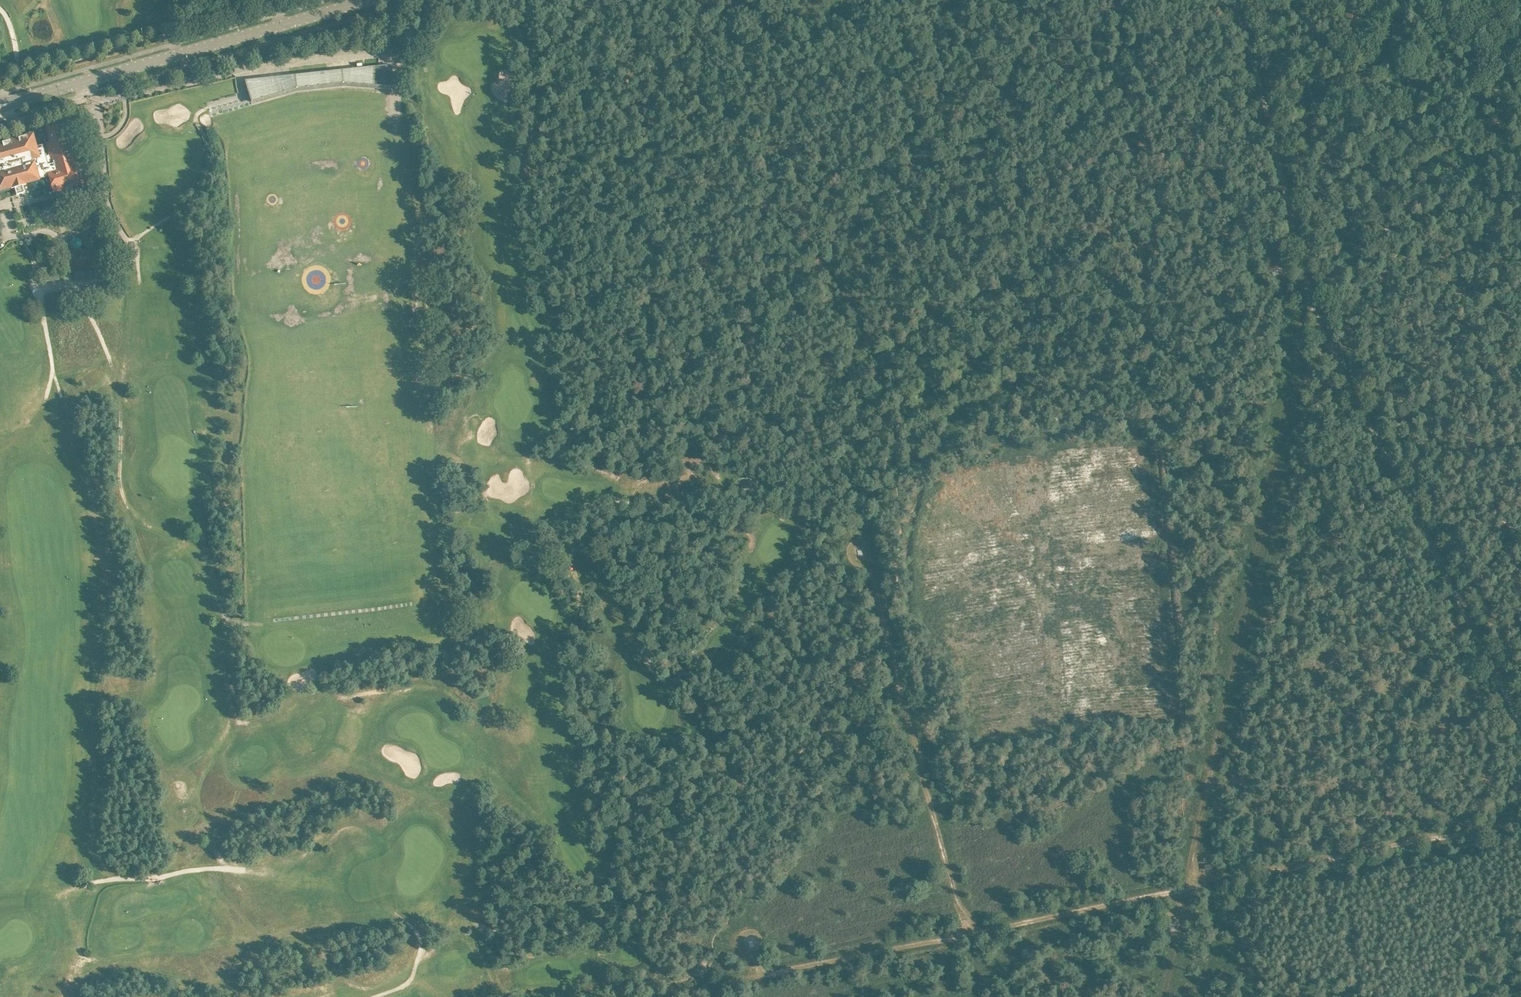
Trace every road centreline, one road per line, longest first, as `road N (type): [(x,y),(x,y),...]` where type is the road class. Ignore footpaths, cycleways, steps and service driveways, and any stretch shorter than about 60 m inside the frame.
road 1 (track): [(1520,815),(705,994)]
road 2 (track): [(1497,679),(1308,292),(1259,91)]
road 3 (track): [(969,937),(872,566)]
road 4 (tertiary): [(0,106),(364,0)]
road 5 (track): [(0,8),(19,74),(161,37),(171,24),(171,0)]
road 6 (track): [(5,236),(48,231),(65,241),(88,227),(106,200),(93,79)]

